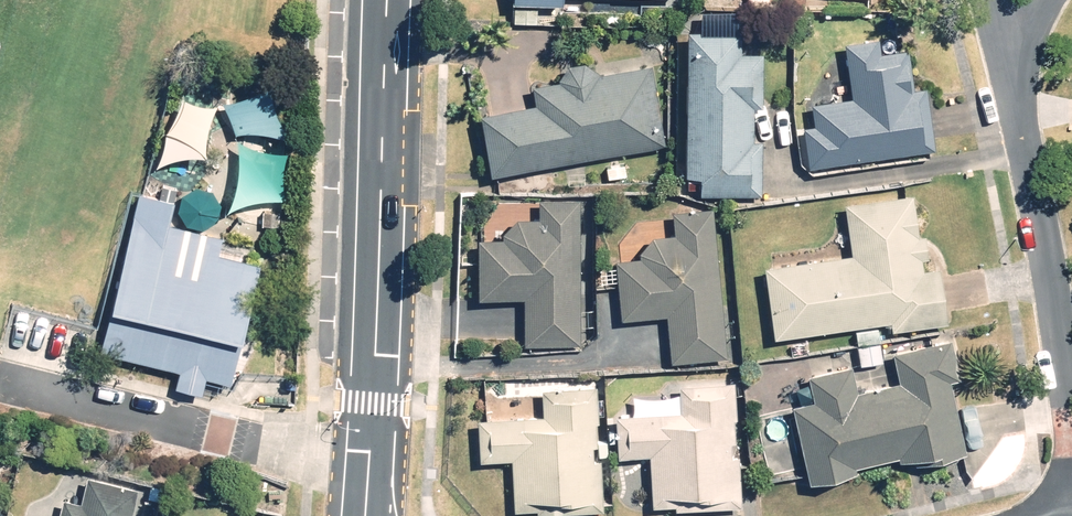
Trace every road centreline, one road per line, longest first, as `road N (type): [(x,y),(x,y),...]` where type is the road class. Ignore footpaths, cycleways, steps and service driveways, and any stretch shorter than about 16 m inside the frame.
road 1 (tertiary): [(366,515),(388,0)]
road 2 (residential): [(1071,515),(1069,421),(1019,49)]

